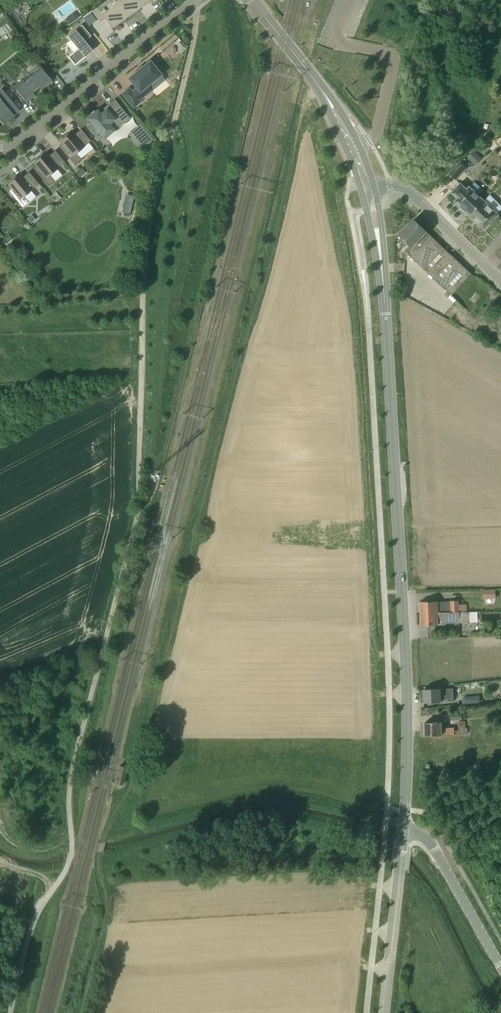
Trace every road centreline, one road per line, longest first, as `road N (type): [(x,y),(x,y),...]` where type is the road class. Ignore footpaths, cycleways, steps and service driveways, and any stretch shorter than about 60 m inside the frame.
road 1 (unclassified): [(11,1012),(38,911),(72,853),(74,762),(137,521),(147,235),(191,56),(197,15),(191,2)]
road 2 (track): [(81,1012),(106,911),(101,839),(133,775),(313,79)]
road 3 (tertiary): [(404,831),(408,705),(383,278)]
road 4 (residential): [(0,147),(17,143),(191,2)]
road 5 (tertiary): [(382,1012),(404,831)]
road 6 (tertiary): [(500,962),(429,840),(404,831)]
road 7 (unclassified): [(500,282),(406,190),(374,185)]
road 8 (tertiary): [(374,185),(339,109),(313,79)]

